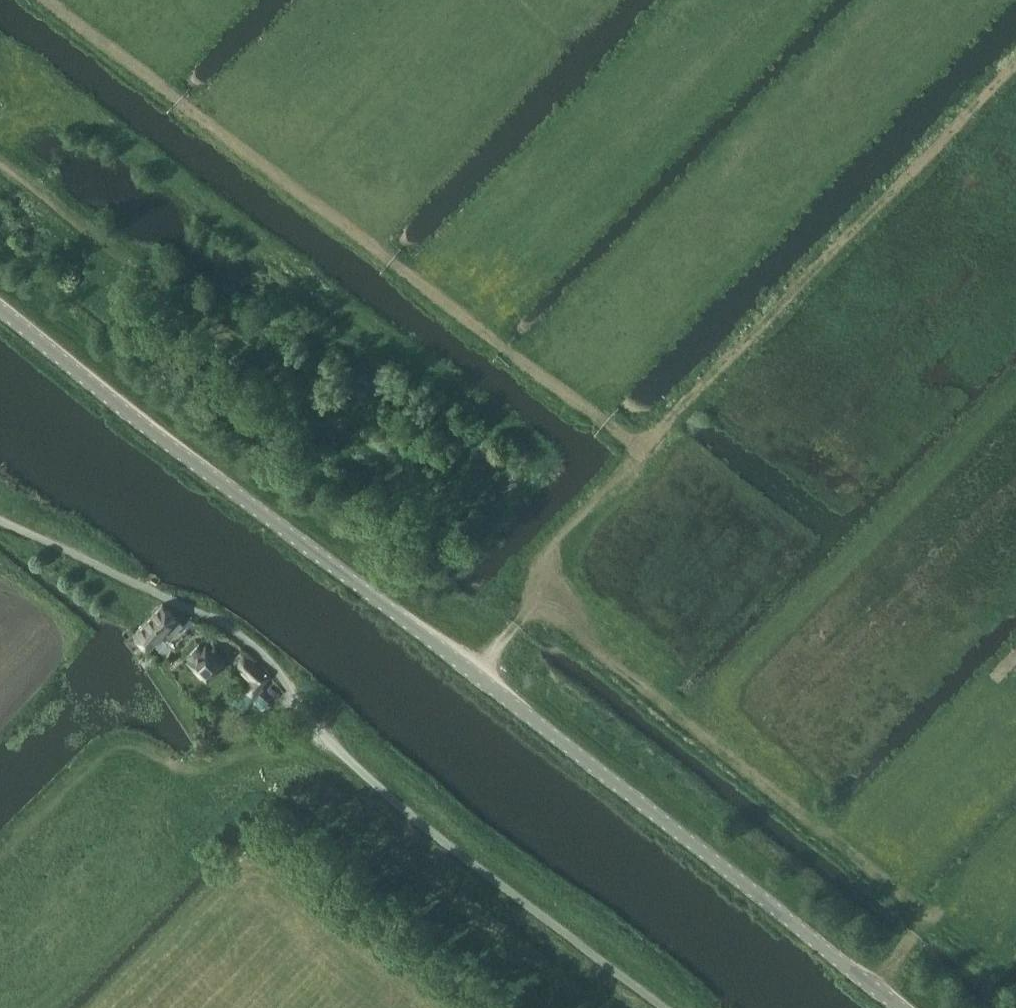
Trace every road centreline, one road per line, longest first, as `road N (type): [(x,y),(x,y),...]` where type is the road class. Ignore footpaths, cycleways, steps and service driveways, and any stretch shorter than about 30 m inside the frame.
road 1 (unclassified): [(902,1007),(0,308)]
road 2 (track): [(1015,59),(641,448),(615,487),(575,513),(535,605),(476,676)]
road 3 (track): [(47,0),(641,448)]
road 4 (track): [(337,746),(221,776),(209,819),(19,1007)]

